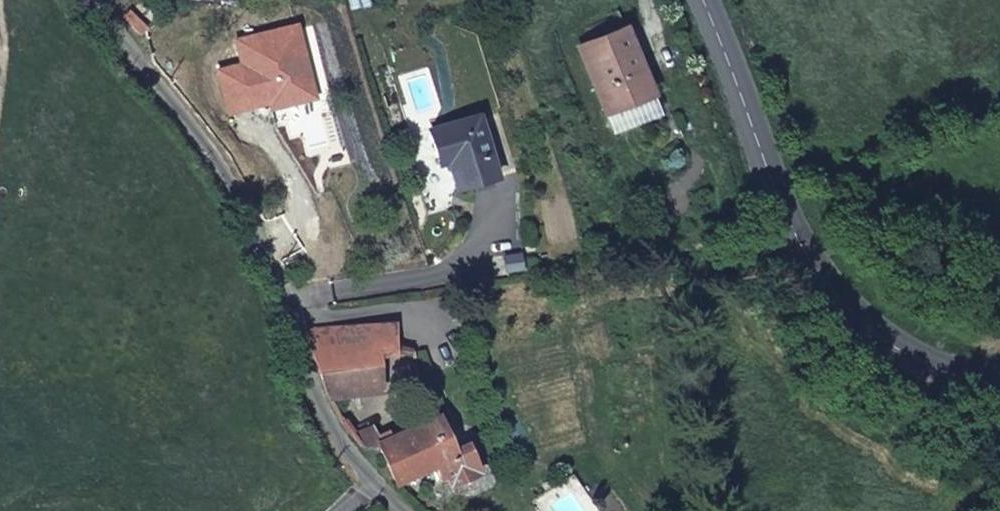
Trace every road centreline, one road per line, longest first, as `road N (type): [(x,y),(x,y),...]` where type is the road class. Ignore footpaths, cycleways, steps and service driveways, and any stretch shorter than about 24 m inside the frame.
road 1 (unclassified): [(402,510),(332,427),(272,273),(214,163),(78,0)]
road 2 (secondary): [(999,384),(918,361),(833,294),(784,215),(704,0)]

